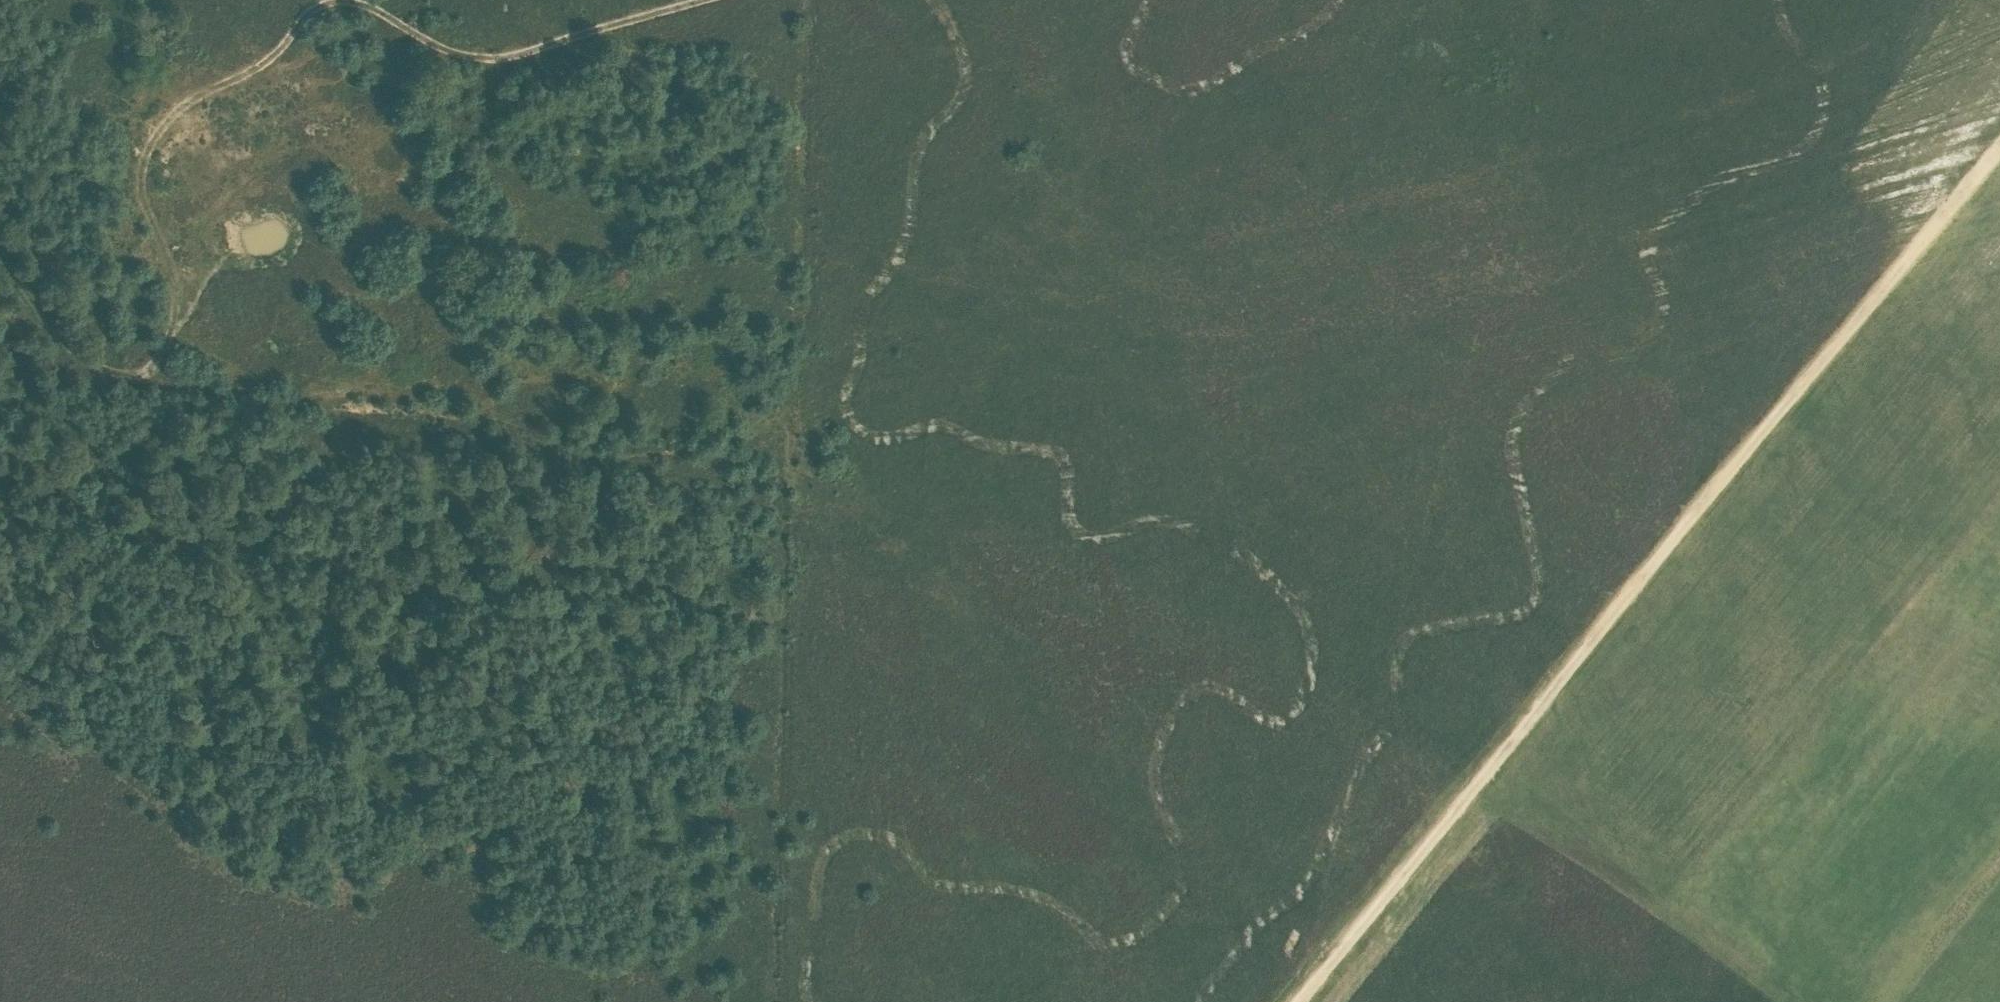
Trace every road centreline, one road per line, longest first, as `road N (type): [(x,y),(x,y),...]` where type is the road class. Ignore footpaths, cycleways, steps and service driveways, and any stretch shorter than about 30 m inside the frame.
road 1 (track): [(0,256),(71,354),(96,369),(142,375),(168,344),(176,289),(140,167),(182,107),(269,59),(308,10),(360,2),(438,45),(486,57),(702,0)]
road 2 (track): [(1880,1001),(1999,849)]

